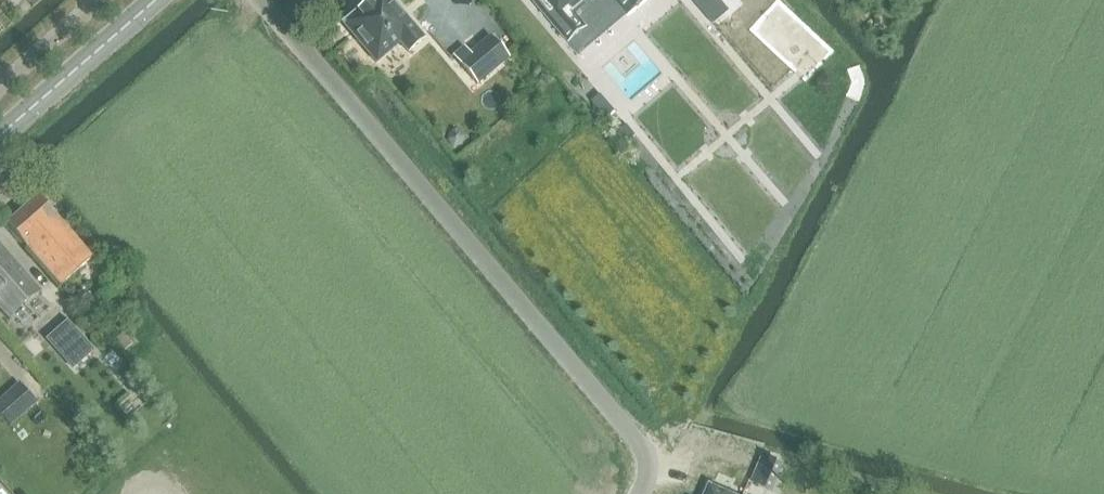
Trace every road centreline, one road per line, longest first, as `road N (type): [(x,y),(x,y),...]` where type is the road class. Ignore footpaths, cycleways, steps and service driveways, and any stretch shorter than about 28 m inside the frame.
road 1 (tertiary): [(0,135),(154,0)]

